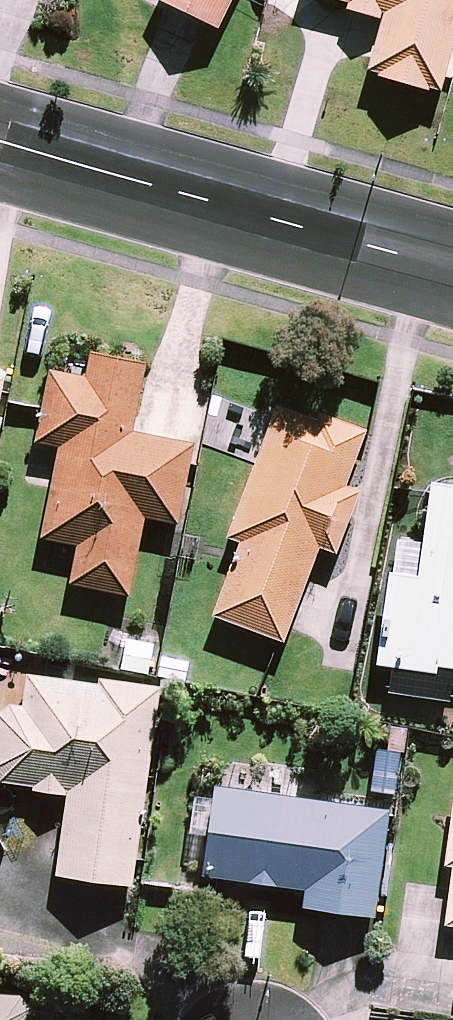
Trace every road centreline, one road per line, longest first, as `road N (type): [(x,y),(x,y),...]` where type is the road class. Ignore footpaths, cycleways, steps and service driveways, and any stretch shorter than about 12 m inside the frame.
road 1 (tertiary): [(452,271),(0,144)]

